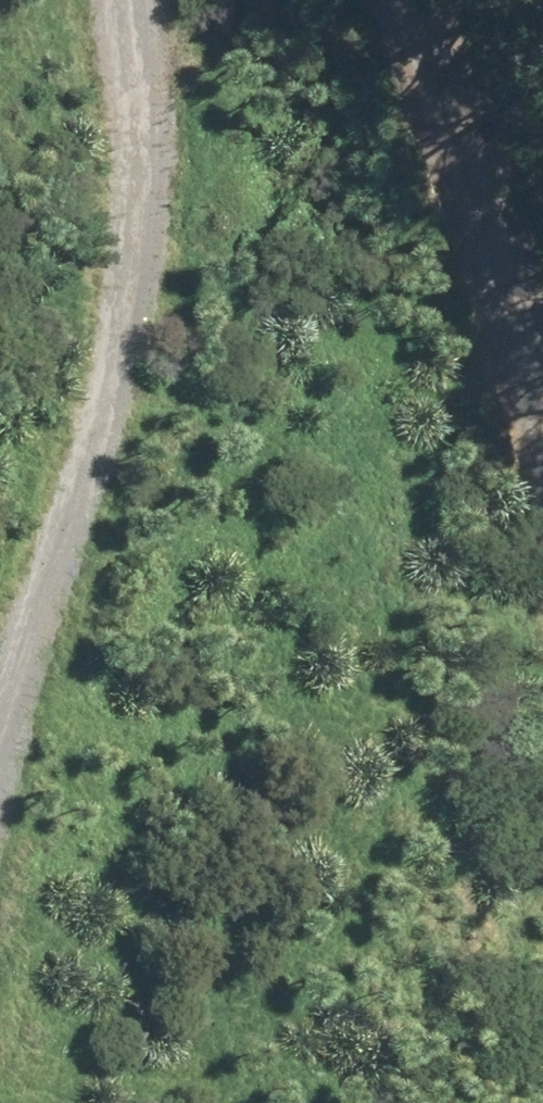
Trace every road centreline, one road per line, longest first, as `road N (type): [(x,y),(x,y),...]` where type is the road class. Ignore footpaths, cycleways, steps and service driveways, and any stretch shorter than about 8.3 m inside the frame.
road 1 (track): [(360,0),(379,214),(490,701),(542,843)]
road 2 (track): [(0,650),(73,387),(144,0)]

